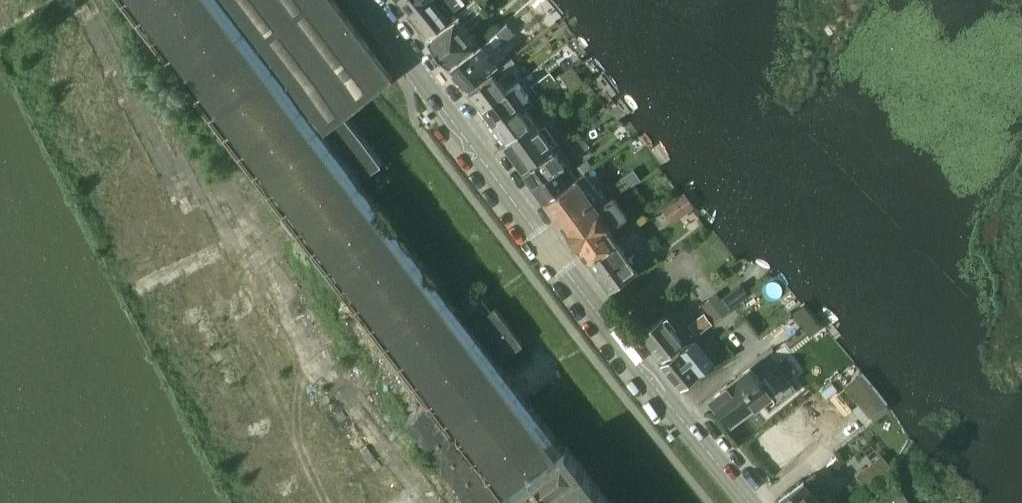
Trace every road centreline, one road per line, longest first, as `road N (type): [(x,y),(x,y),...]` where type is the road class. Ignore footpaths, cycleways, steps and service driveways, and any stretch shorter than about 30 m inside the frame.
road 1 (tertiary): [(748,502),(358,0)]

